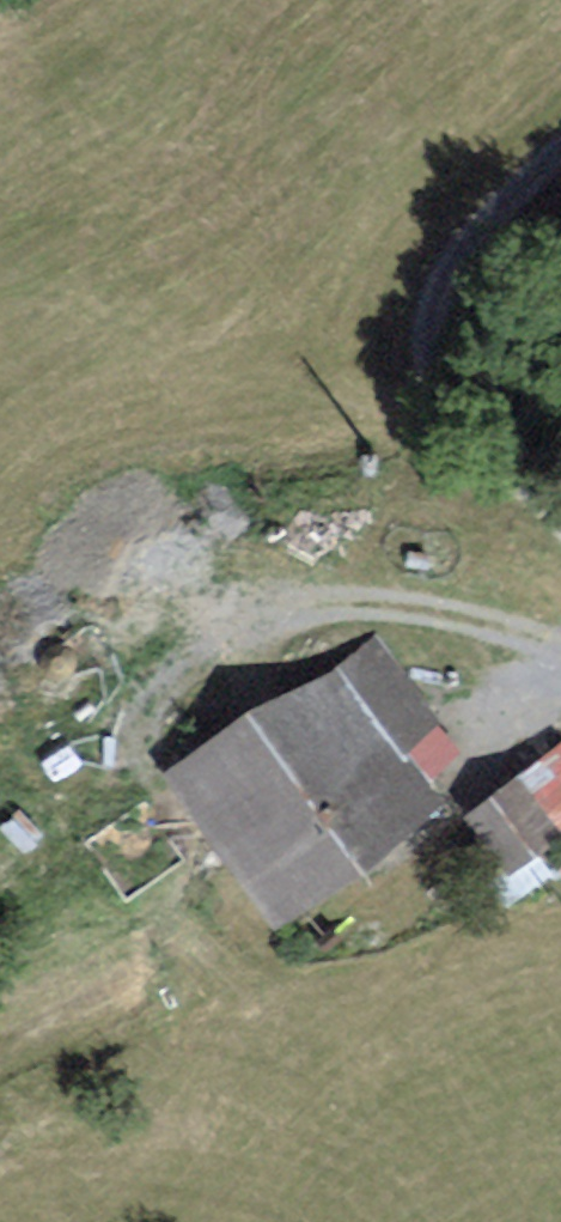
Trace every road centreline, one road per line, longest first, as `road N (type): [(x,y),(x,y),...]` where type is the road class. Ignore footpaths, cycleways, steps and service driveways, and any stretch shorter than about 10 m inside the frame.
road 1 (track): [(120,735),(144,688),(188,656),(288,613),(409,605),(560,648)]
road 2 (track): [(560,146),(453,260),(433,316),(441,360),(509,462),(560,514)]

